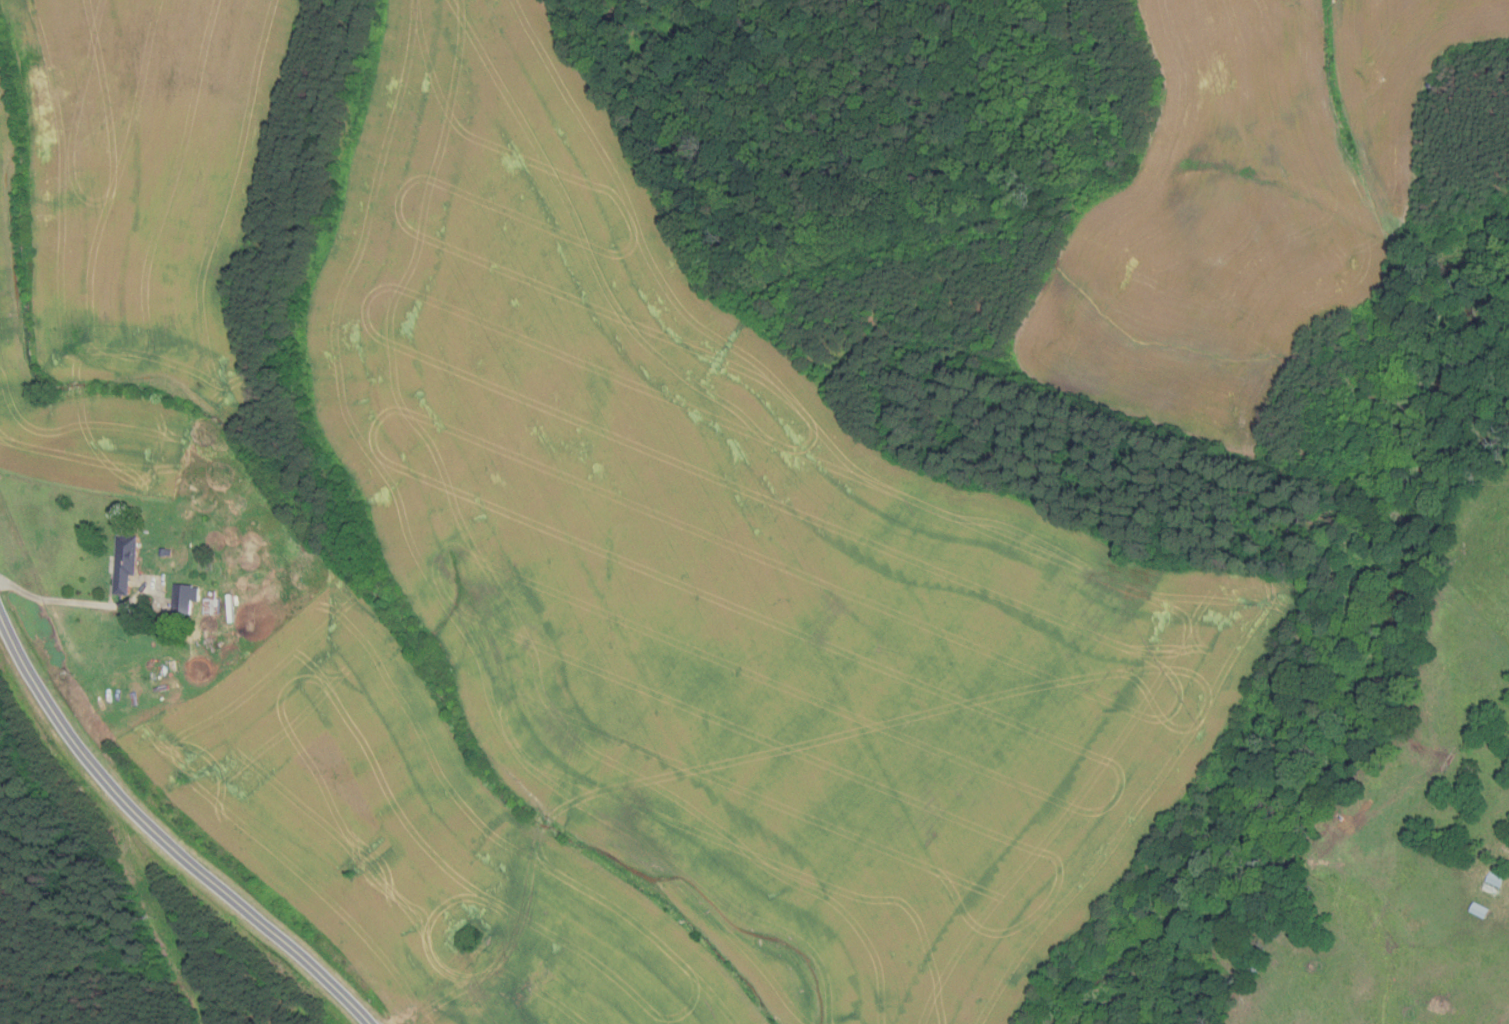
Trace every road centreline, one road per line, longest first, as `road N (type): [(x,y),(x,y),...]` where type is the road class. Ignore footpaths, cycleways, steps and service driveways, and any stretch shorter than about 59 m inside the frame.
road 1 (residential): [(371,1023),(96,771),(48,706),(0,616)]

